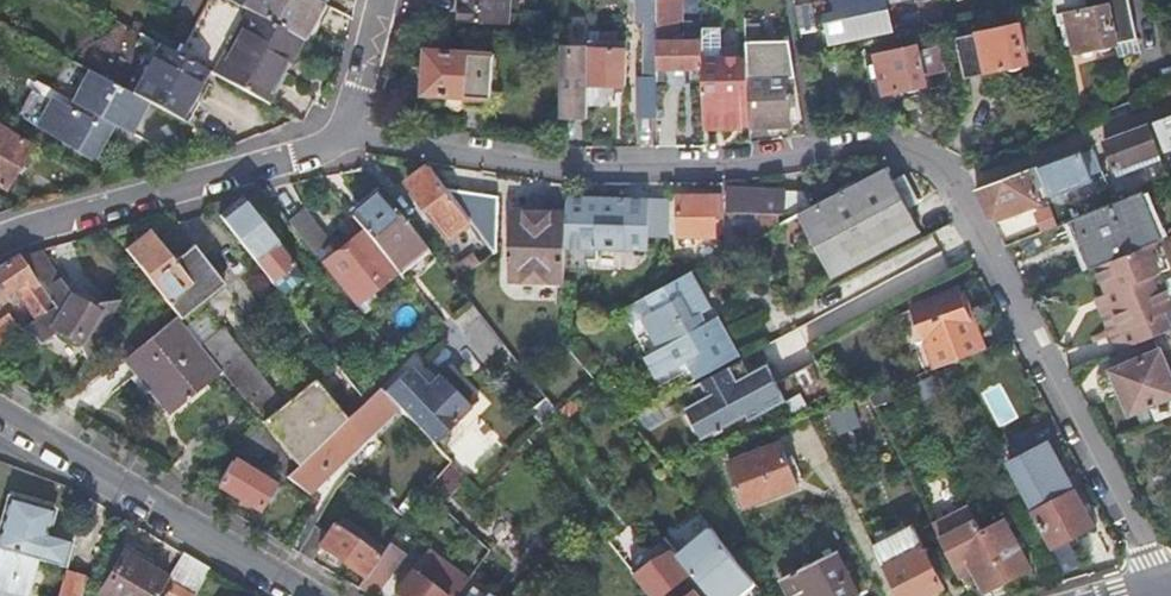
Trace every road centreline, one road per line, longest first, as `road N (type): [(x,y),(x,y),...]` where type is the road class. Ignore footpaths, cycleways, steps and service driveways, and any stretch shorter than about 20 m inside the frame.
road 1 (residential): [(345,139),(576,165),(730,163),(864,141),(946,174),(1170,591)]
road 2 (residential): [(0,410),(306,595)]
road 3 (residential): [(0,232),(345,139)]
road 4 (residential): [(345,139),(380,0)]

